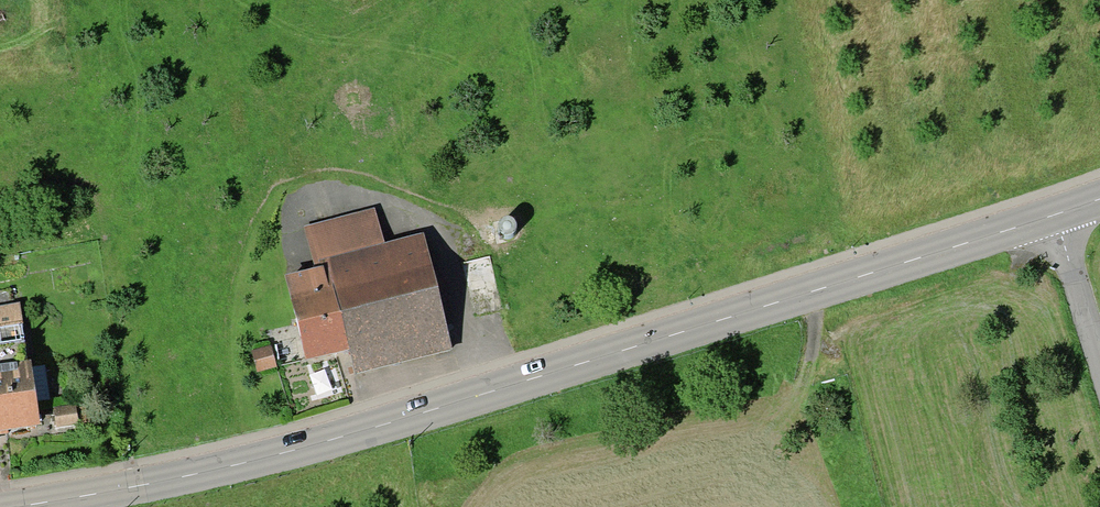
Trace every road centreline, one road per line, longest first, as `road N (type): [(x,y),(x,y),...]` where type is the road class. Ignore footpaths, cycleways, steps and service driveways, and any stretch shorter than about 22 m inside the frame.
road 1 (secondary): [(1054,213),(363,435),(136,488),(12,506)]
road 2 (residential): [(1054,213),(1099,365)]

